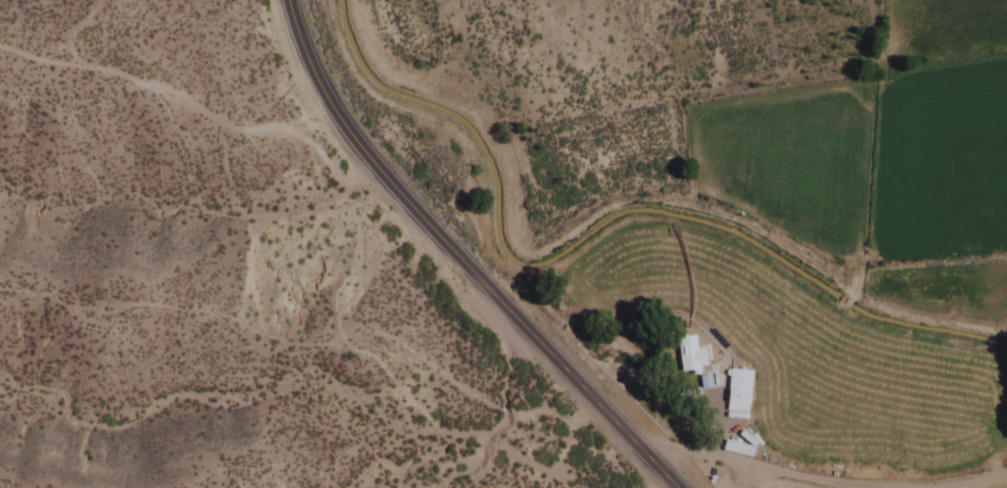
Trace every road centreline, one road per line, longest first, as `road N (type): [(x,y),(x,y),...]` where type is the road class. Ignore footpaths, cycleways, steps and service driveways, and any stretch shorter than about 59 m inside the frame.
road 1 (track): [(343,0),(353,46),(373,79),(452,112),(481,145),(494,167),(507,252),(535,259),(600,212),(627,203),(660,207),(737,227),(851,305),(1006,337)]
road 2 (secondary): [(665,487),(349,147),(303,75),(278,0)]
road 3 (residential): [(617,437),(833,483),(947,487),(1006,477)]
road 4 (track): [(322,0),(344,77),(359,95),(398,113)]

